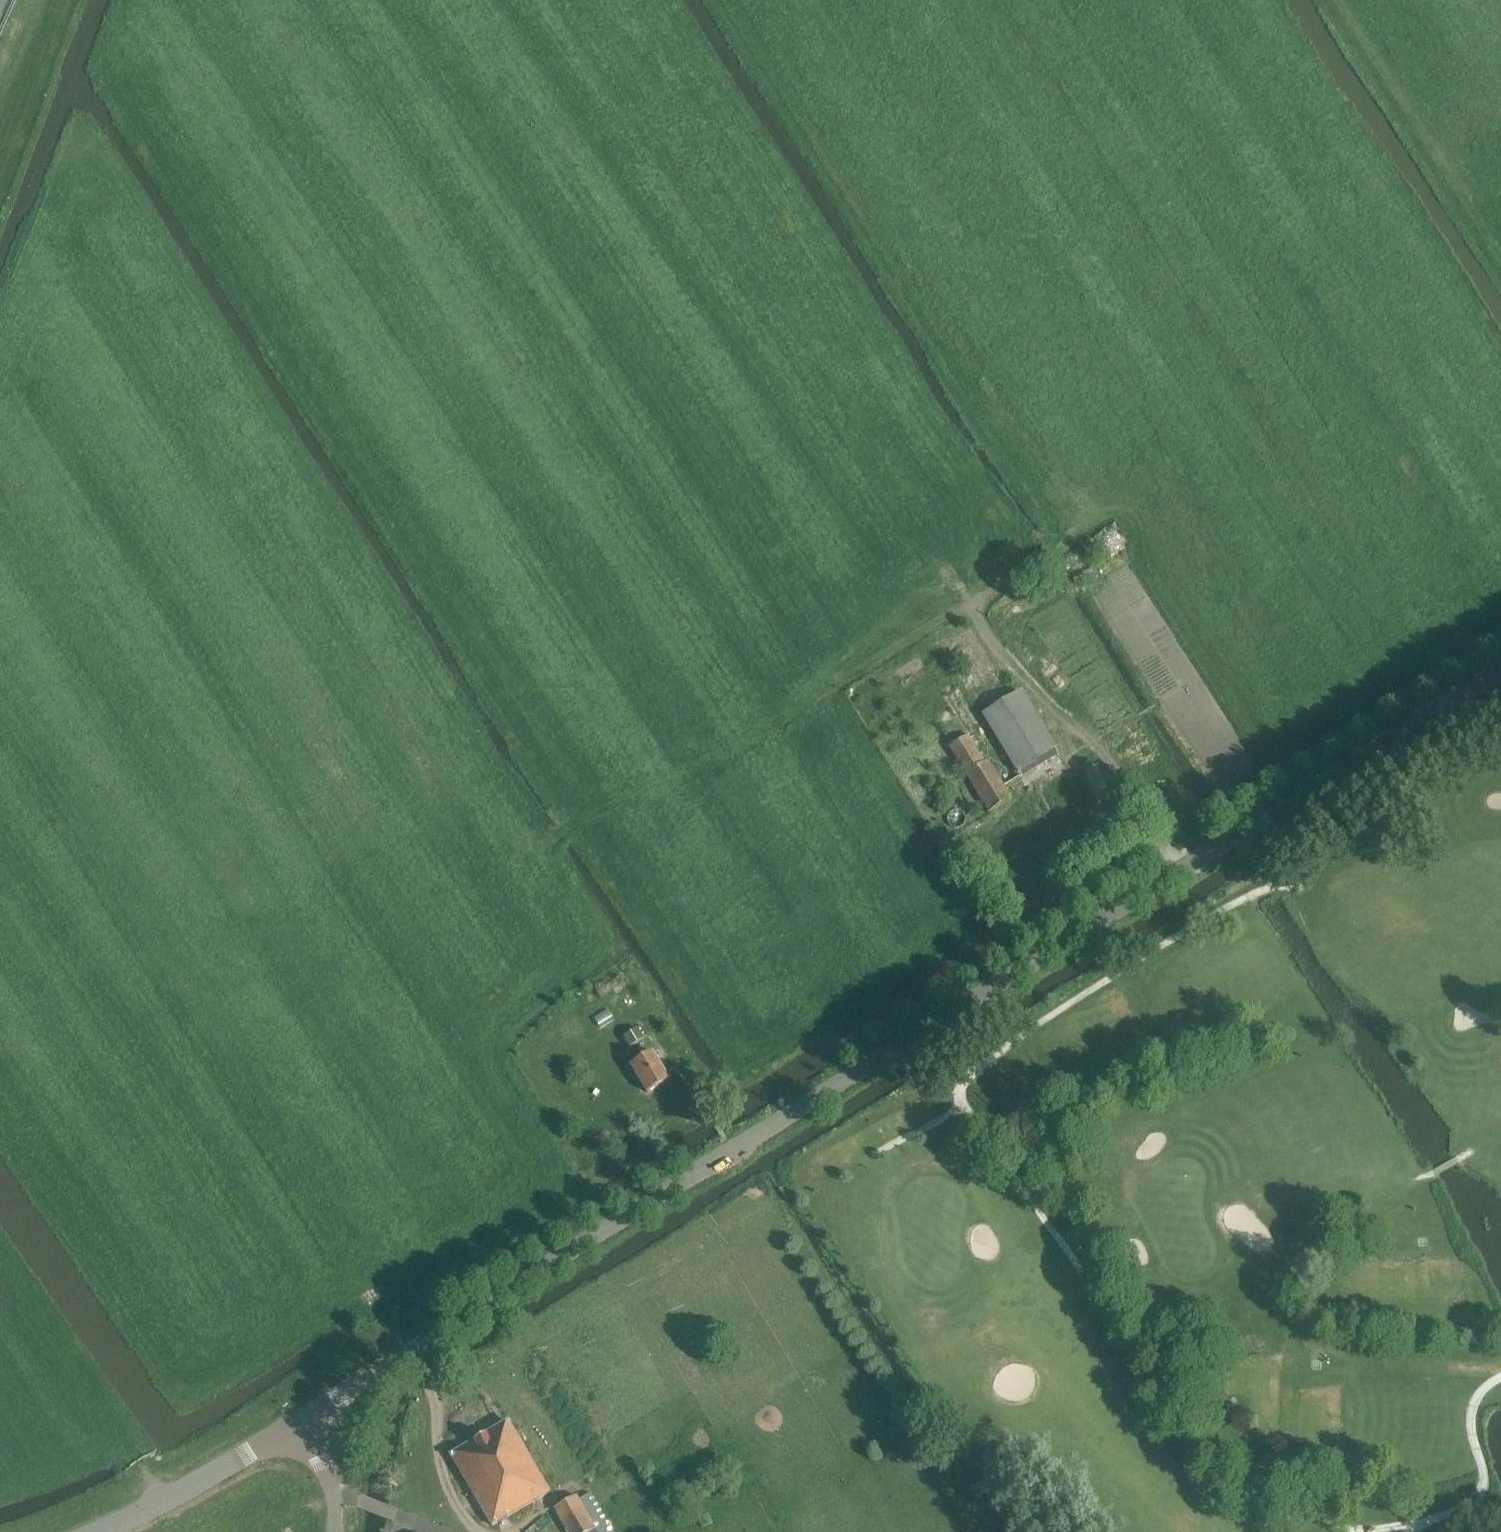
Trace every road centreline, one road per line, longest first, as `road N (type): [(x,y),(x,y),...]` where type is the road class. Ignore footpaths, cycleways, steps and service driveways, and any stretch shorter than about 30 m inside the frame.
road 1 (tertiary): [(305,1428),(1500,667)]
road 2 (track): [(973,611),(1001,662),(1103,752),(1181,871)]
road 3 (tertiary): [(305,1428),(98,1531)]

